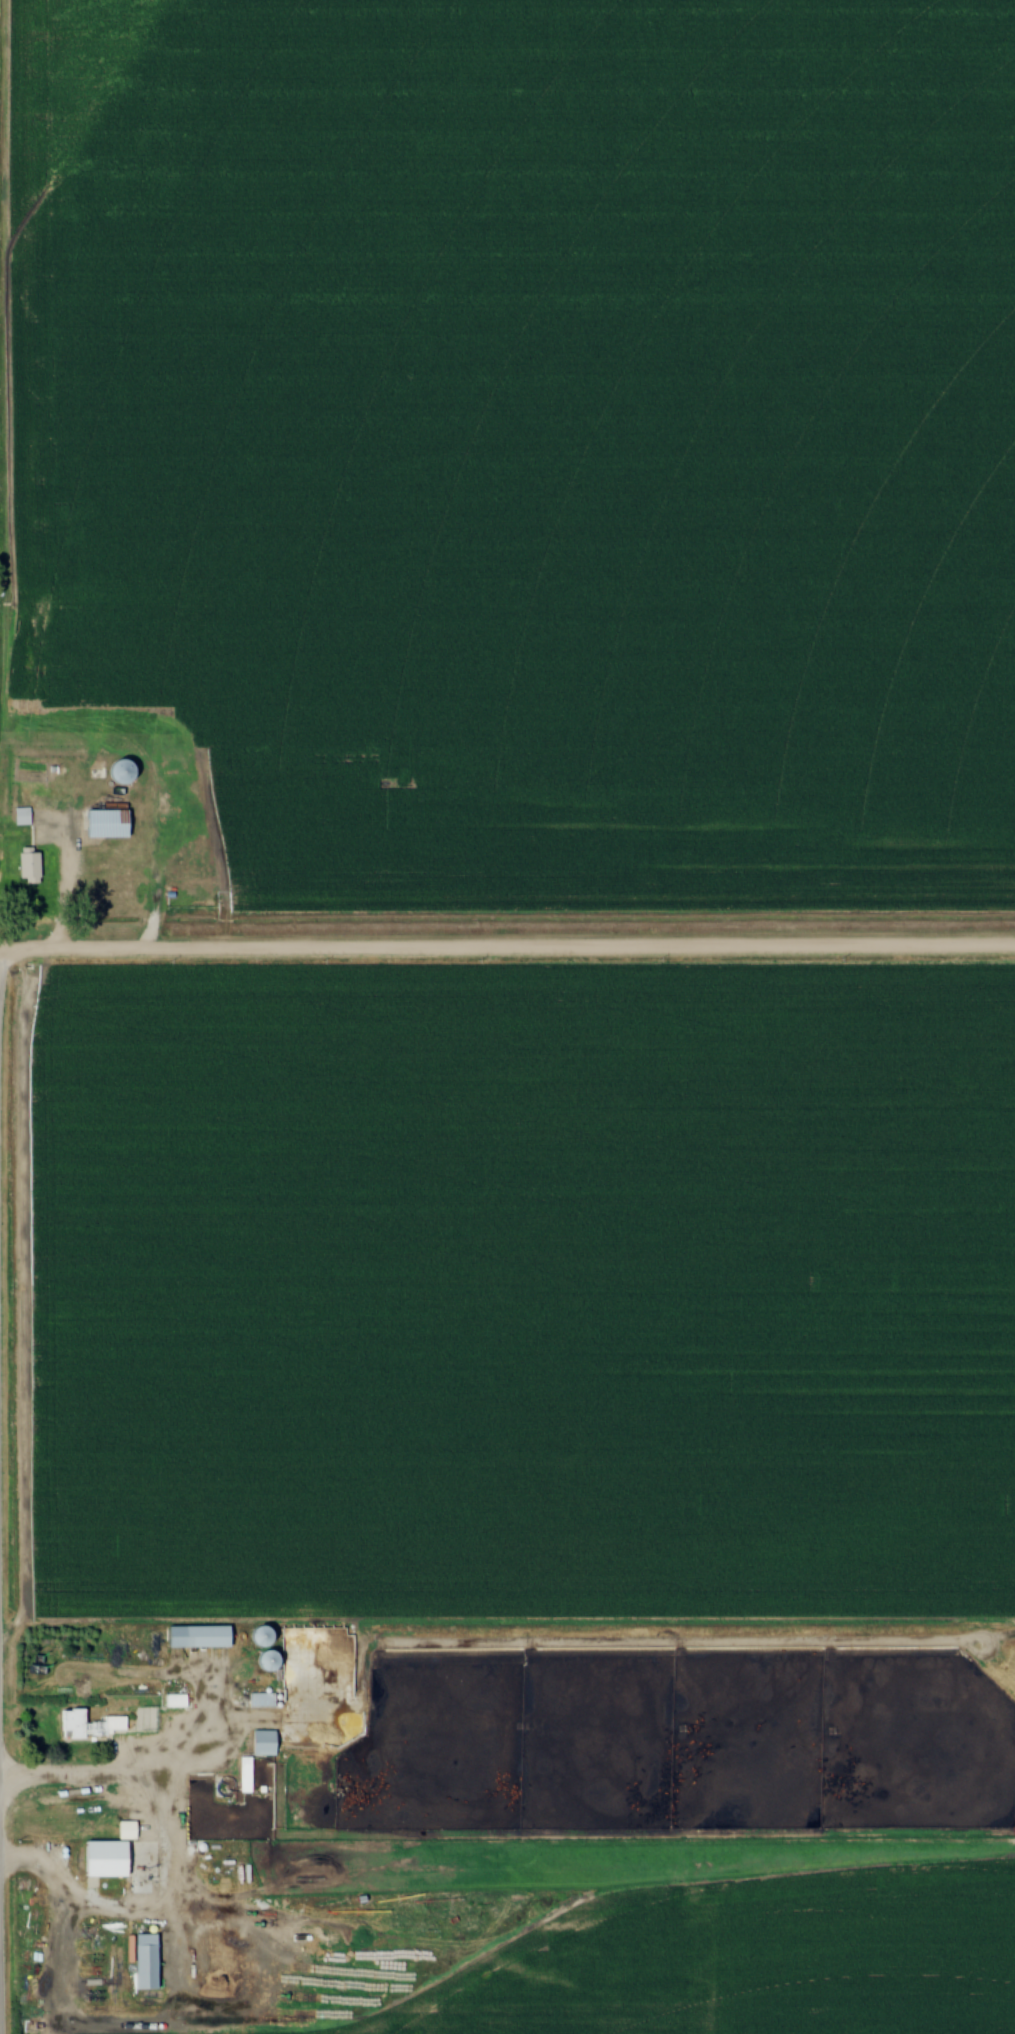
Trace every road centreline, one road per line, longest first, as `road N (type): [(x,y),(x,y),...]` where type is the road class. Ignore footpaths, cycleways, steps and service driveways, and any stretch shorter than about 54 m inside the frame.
road 1 (residential): [(0,949),(1014,945)]

